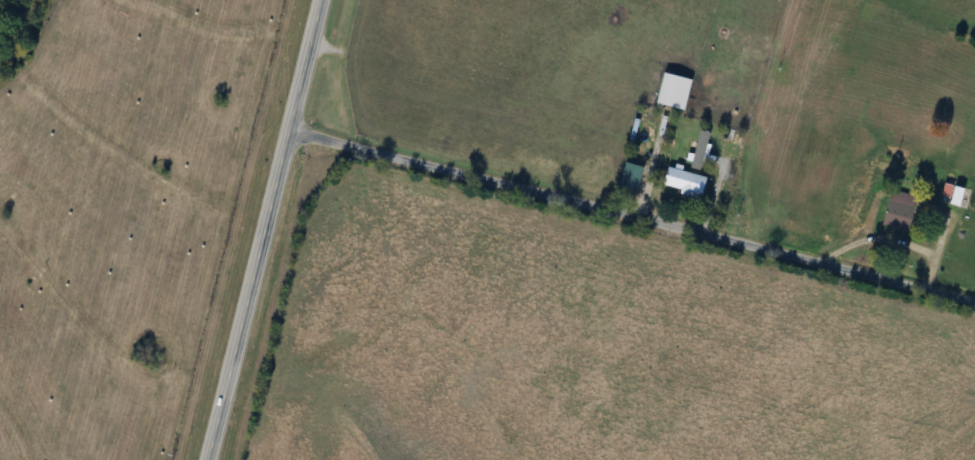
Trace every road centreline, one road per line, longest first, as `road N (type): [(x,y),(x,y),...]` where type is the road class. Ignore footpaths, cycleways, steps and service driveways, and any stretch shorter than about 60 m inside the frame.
road 1 (residential): [(287,132),(974,301)]
road 2 (secondary): [(319,0),(202,459)]

